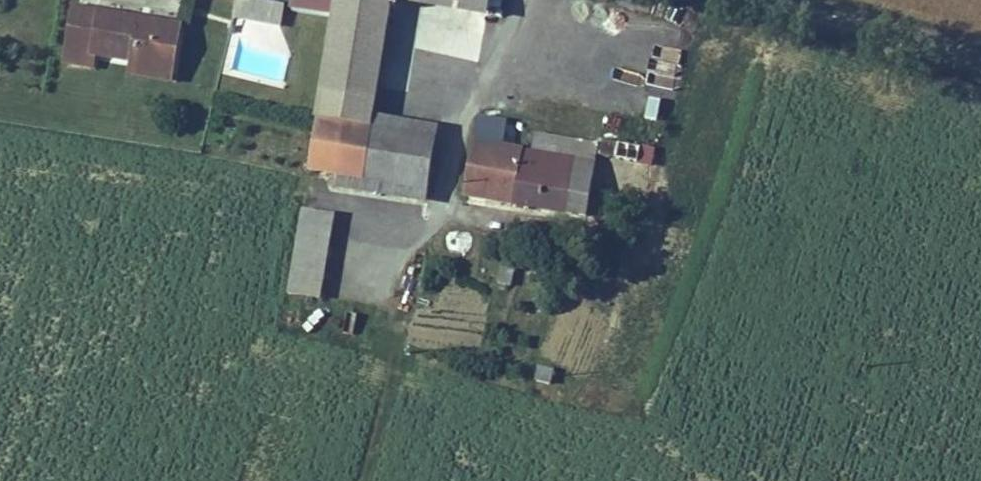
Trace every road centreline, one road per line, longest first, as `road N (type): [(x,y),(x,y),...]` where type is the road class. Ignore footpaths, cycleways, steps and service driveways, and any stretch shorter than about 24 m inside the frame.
road 1 (track): [(980,54),(790,0)]

